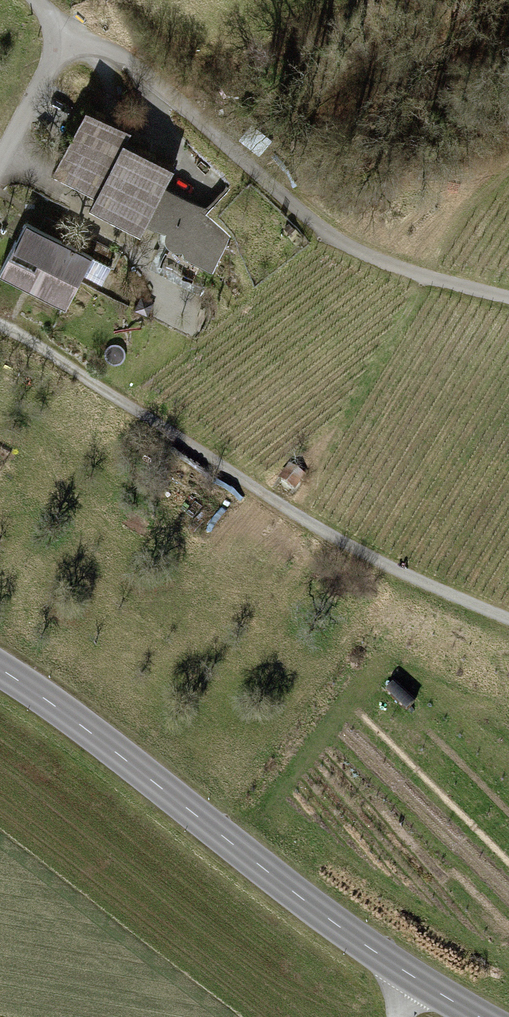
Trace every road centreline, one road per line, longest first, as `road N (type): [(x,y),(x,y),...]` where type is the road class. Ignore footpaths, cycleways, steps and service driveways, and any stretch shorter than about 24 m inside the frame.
road 1 (tertiary): [(483,1016),(405,971),(0,669)]
road 2 (track): [(0,315),(262,480),(508,616)]
road 3 (track): [(508,282),(335,215),(67,4)]
road 4 (track): [(67,4),(0,126)]

